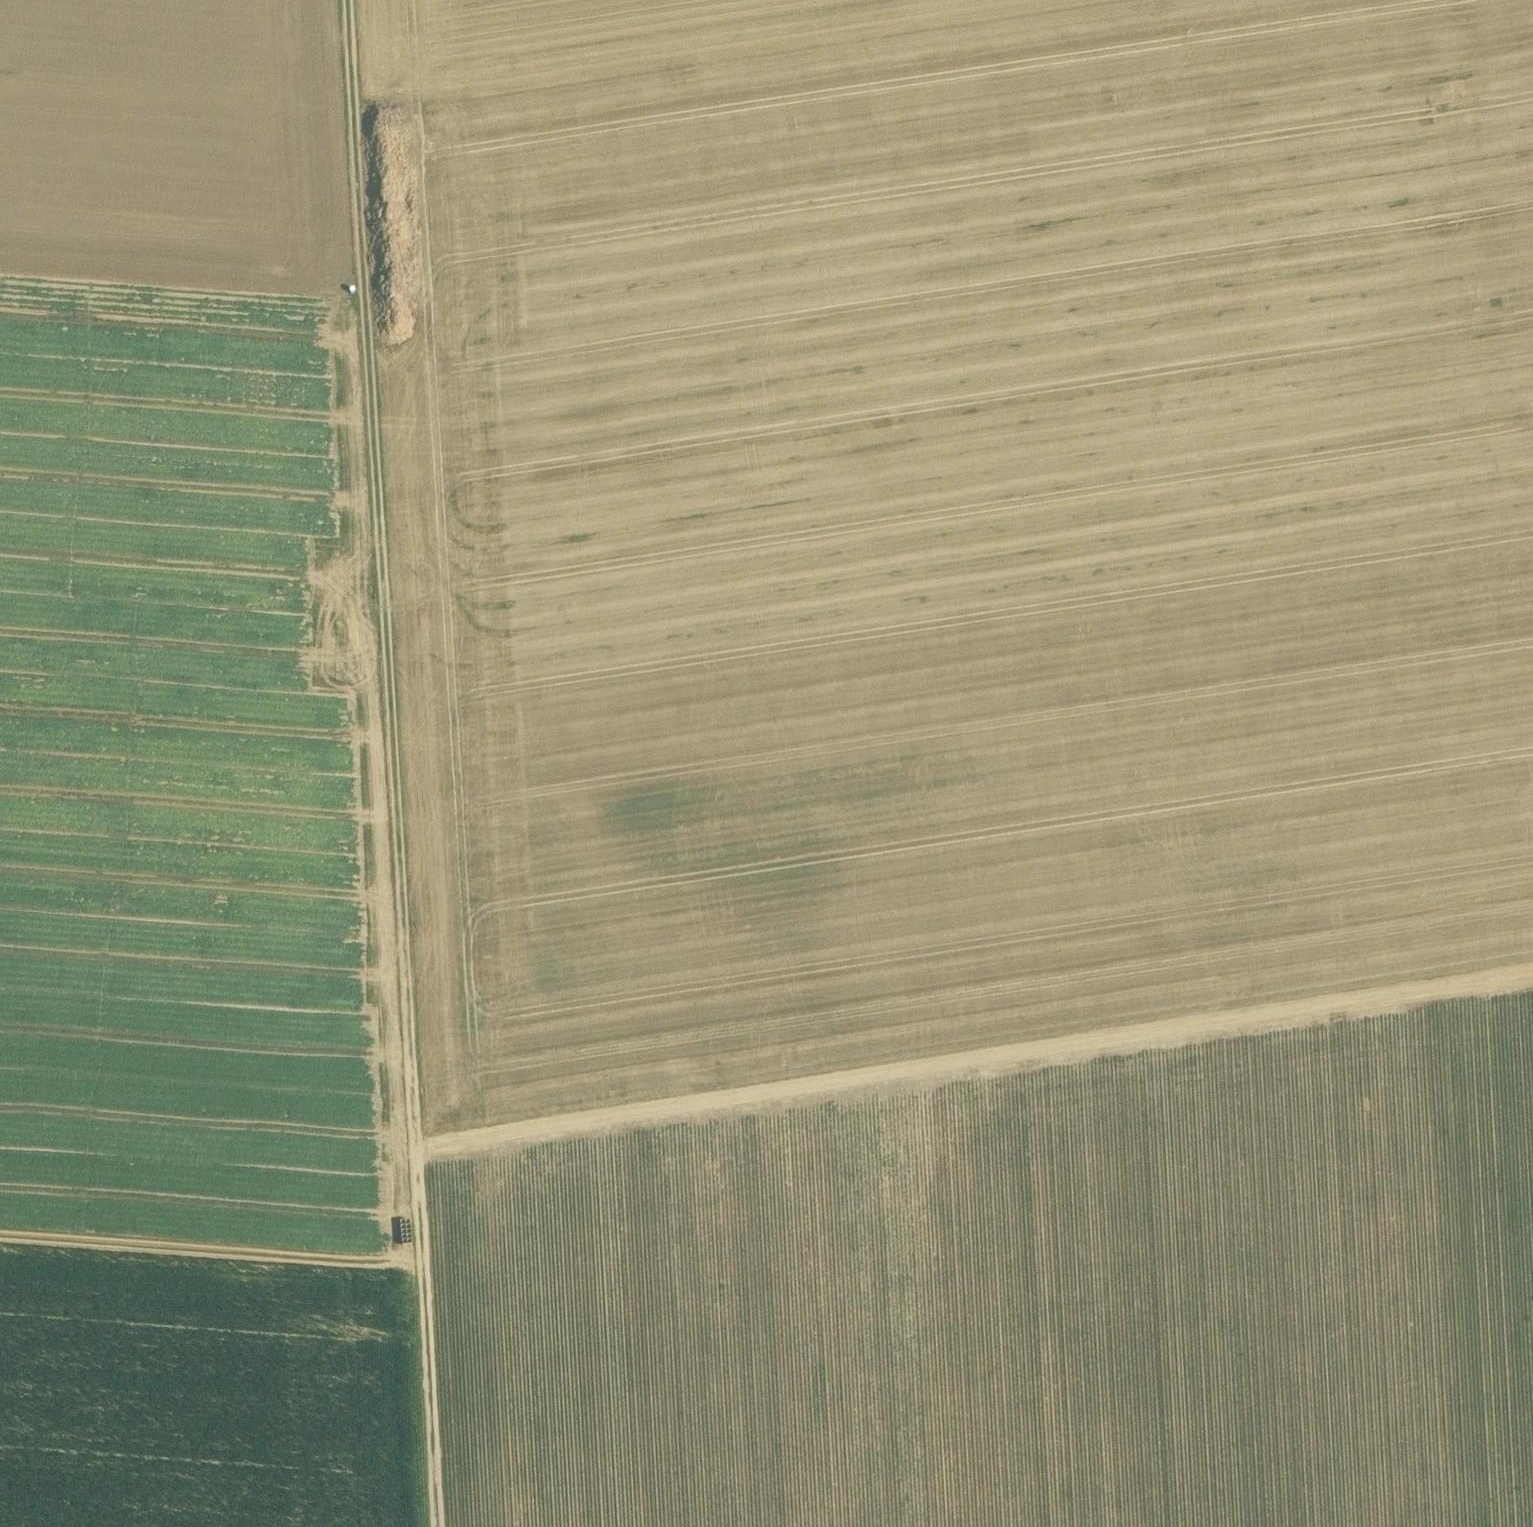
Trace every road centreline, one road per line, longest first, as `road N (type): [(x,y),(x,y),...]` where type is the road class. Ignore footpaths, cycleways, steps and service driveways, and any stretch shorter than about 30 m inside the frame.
road 1 (track): [(351,0),(445,1526)]

